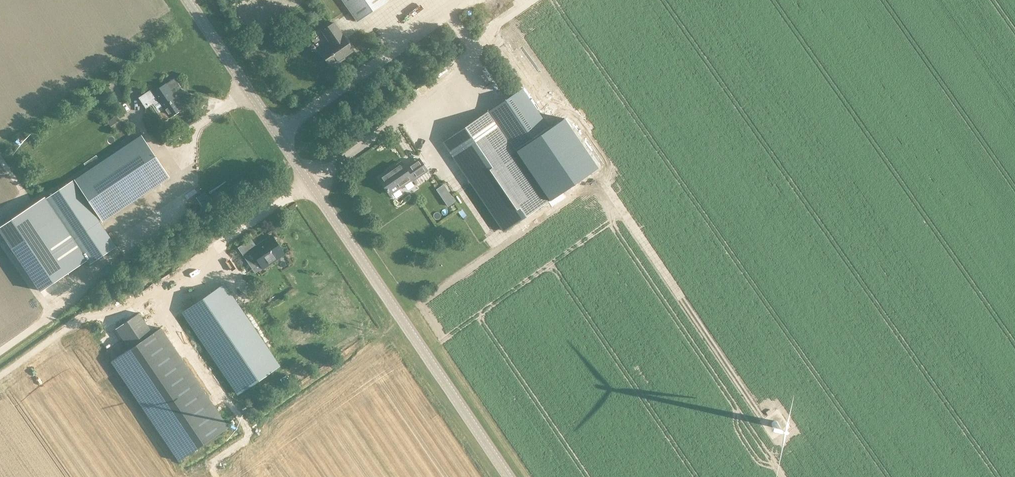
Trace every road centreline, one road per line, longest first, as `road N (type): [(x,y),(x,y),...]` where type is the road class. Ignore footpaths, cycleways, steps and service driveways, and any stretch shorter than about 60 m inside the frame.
road 1 (tertiary): [(518,476),(195,0)]

